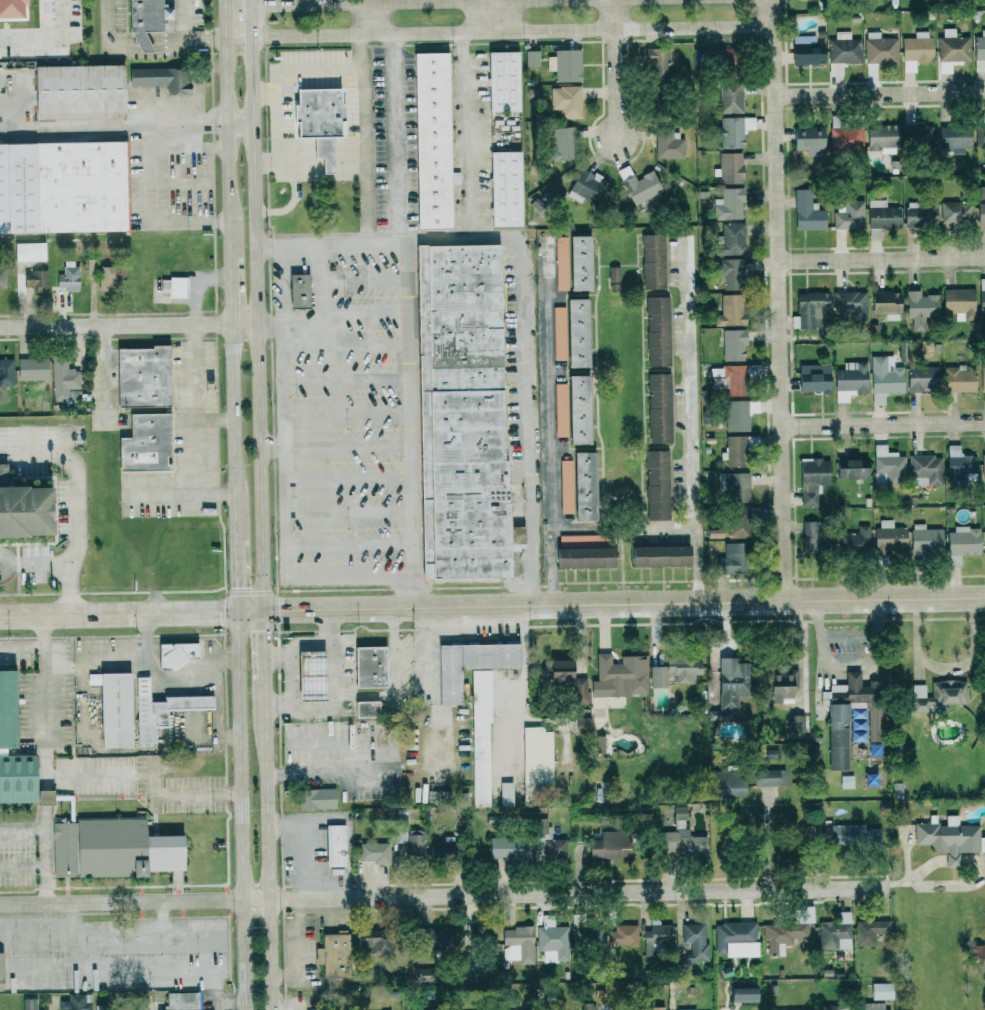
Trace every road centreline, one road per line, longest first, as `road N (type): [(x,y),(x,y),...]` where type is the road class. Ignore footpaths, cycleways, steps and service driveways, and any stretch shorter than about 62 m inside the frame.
road 1 (tertiary): [(984,596),(263,609)]
road 2 (residential): [(256,899),(893,885)]
road 3 (residential): [(784,600),(772,0)]
road 4 (secondary): [(263,609),(252,36)]
road 5 (residential): [(364,34),(773,26)]
road 6 (secondary): [(240,609),(248,1009)]
road 7 (residential): [(702,601),(702,527),(686,497),(694,461),(684,249)]
road 8 (secondary): [(272,1009),(266,678)]
road 9 (residential): [(256,899),(0,904)]
road 10 (tertiary): [(253,609),(0,616)]
road 11 (residential): [(235,323),(0,327)]
road 12 (secondary): [(228,37),(233,258)]
road 13 (secondary): [(235,323),(239,540)]
road 14 (residential): [(774,96),(984,93)]
road 15 (residential): [(778,260),(984,257)]
road 16 (residential): [(780,425),(984,422)]
road 17 (residential): [(615,137),(613,0)]
road 18 (residential): [(495,0),(362,2)]

